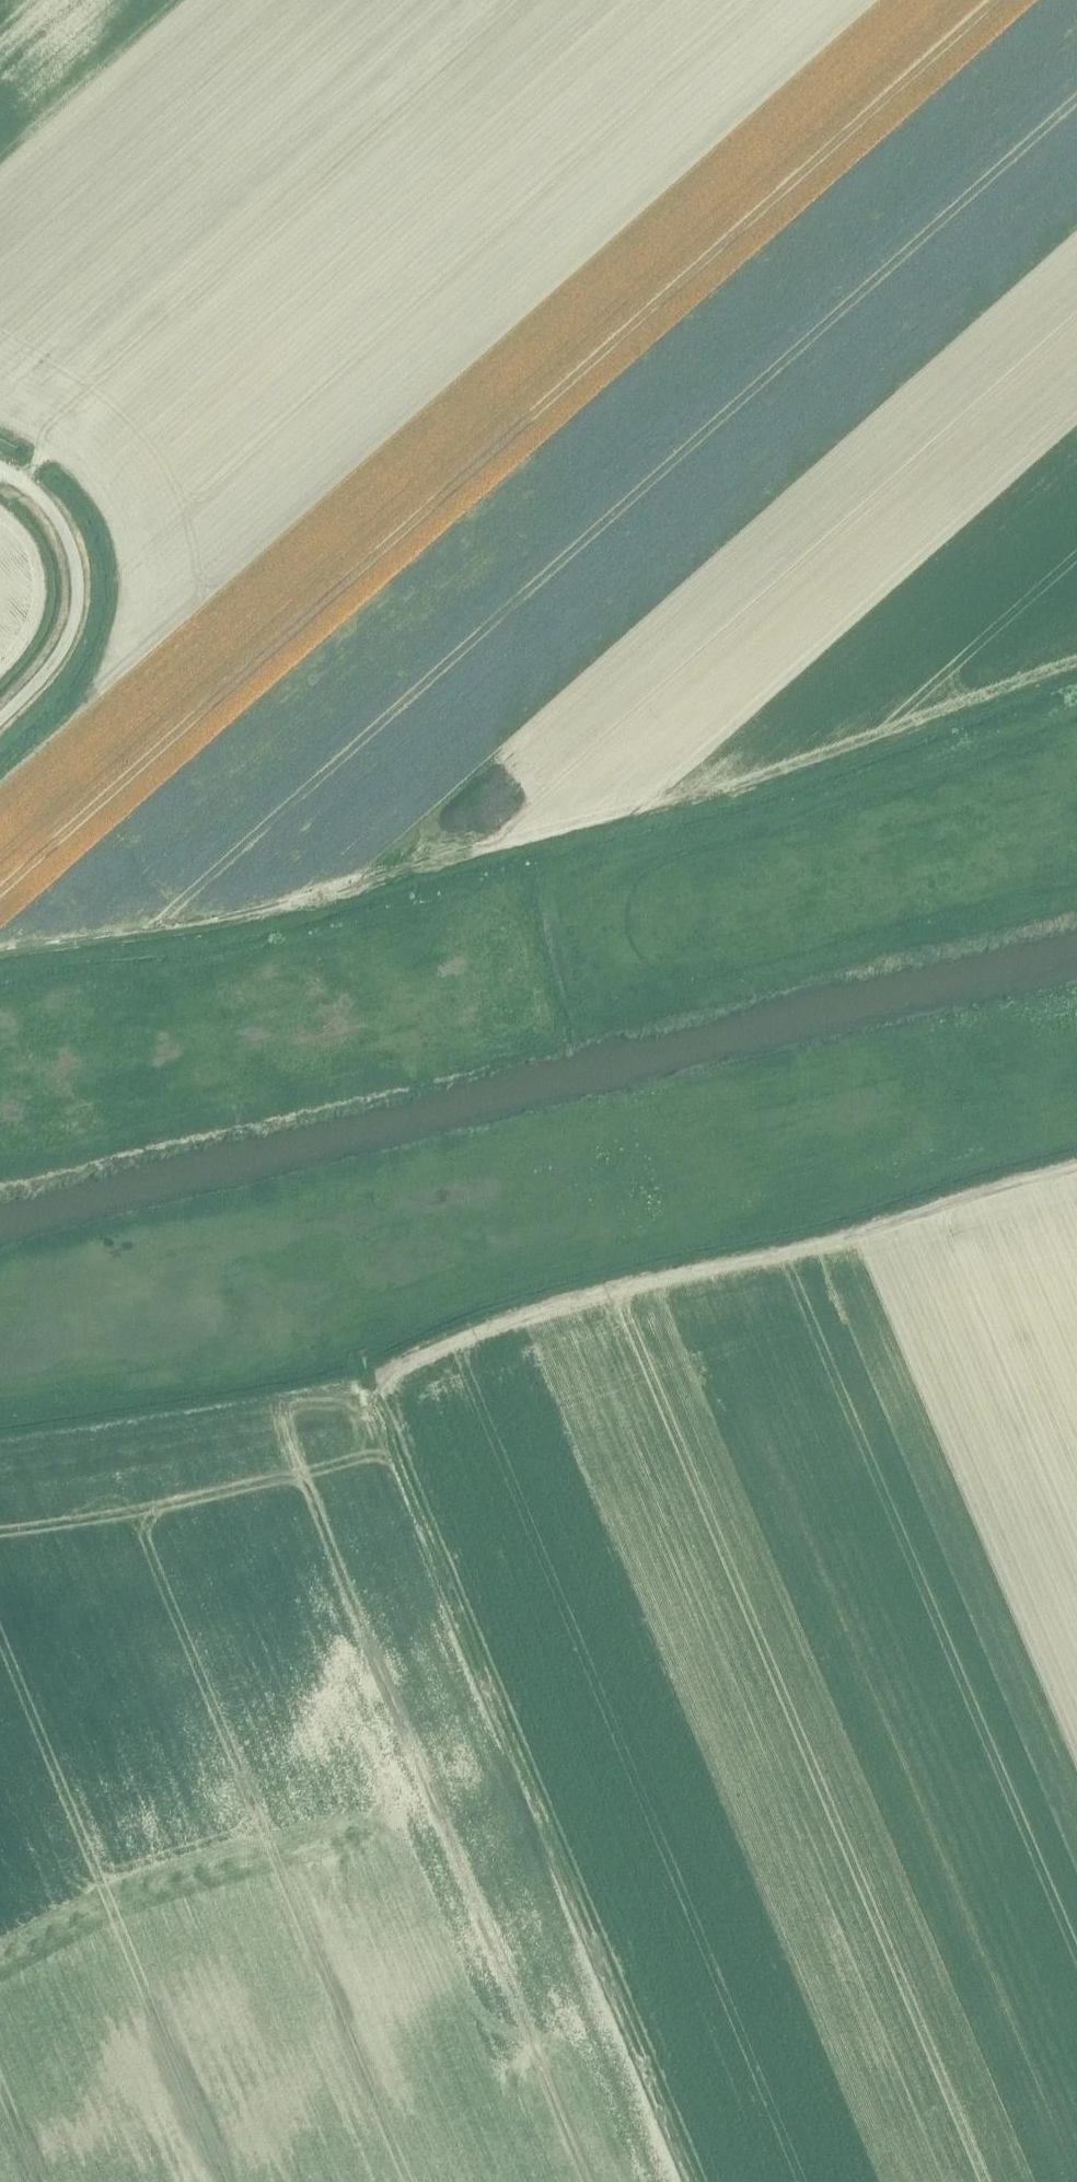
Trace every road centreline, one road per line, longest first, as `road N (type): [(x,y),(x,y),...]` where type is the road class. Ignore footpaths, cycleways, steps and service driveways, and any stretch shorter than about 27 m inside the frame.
road 1 (unclassified): [(0,715),(50,667),(70,633),(77,588),(73,551),(46,503),(0,473)]

